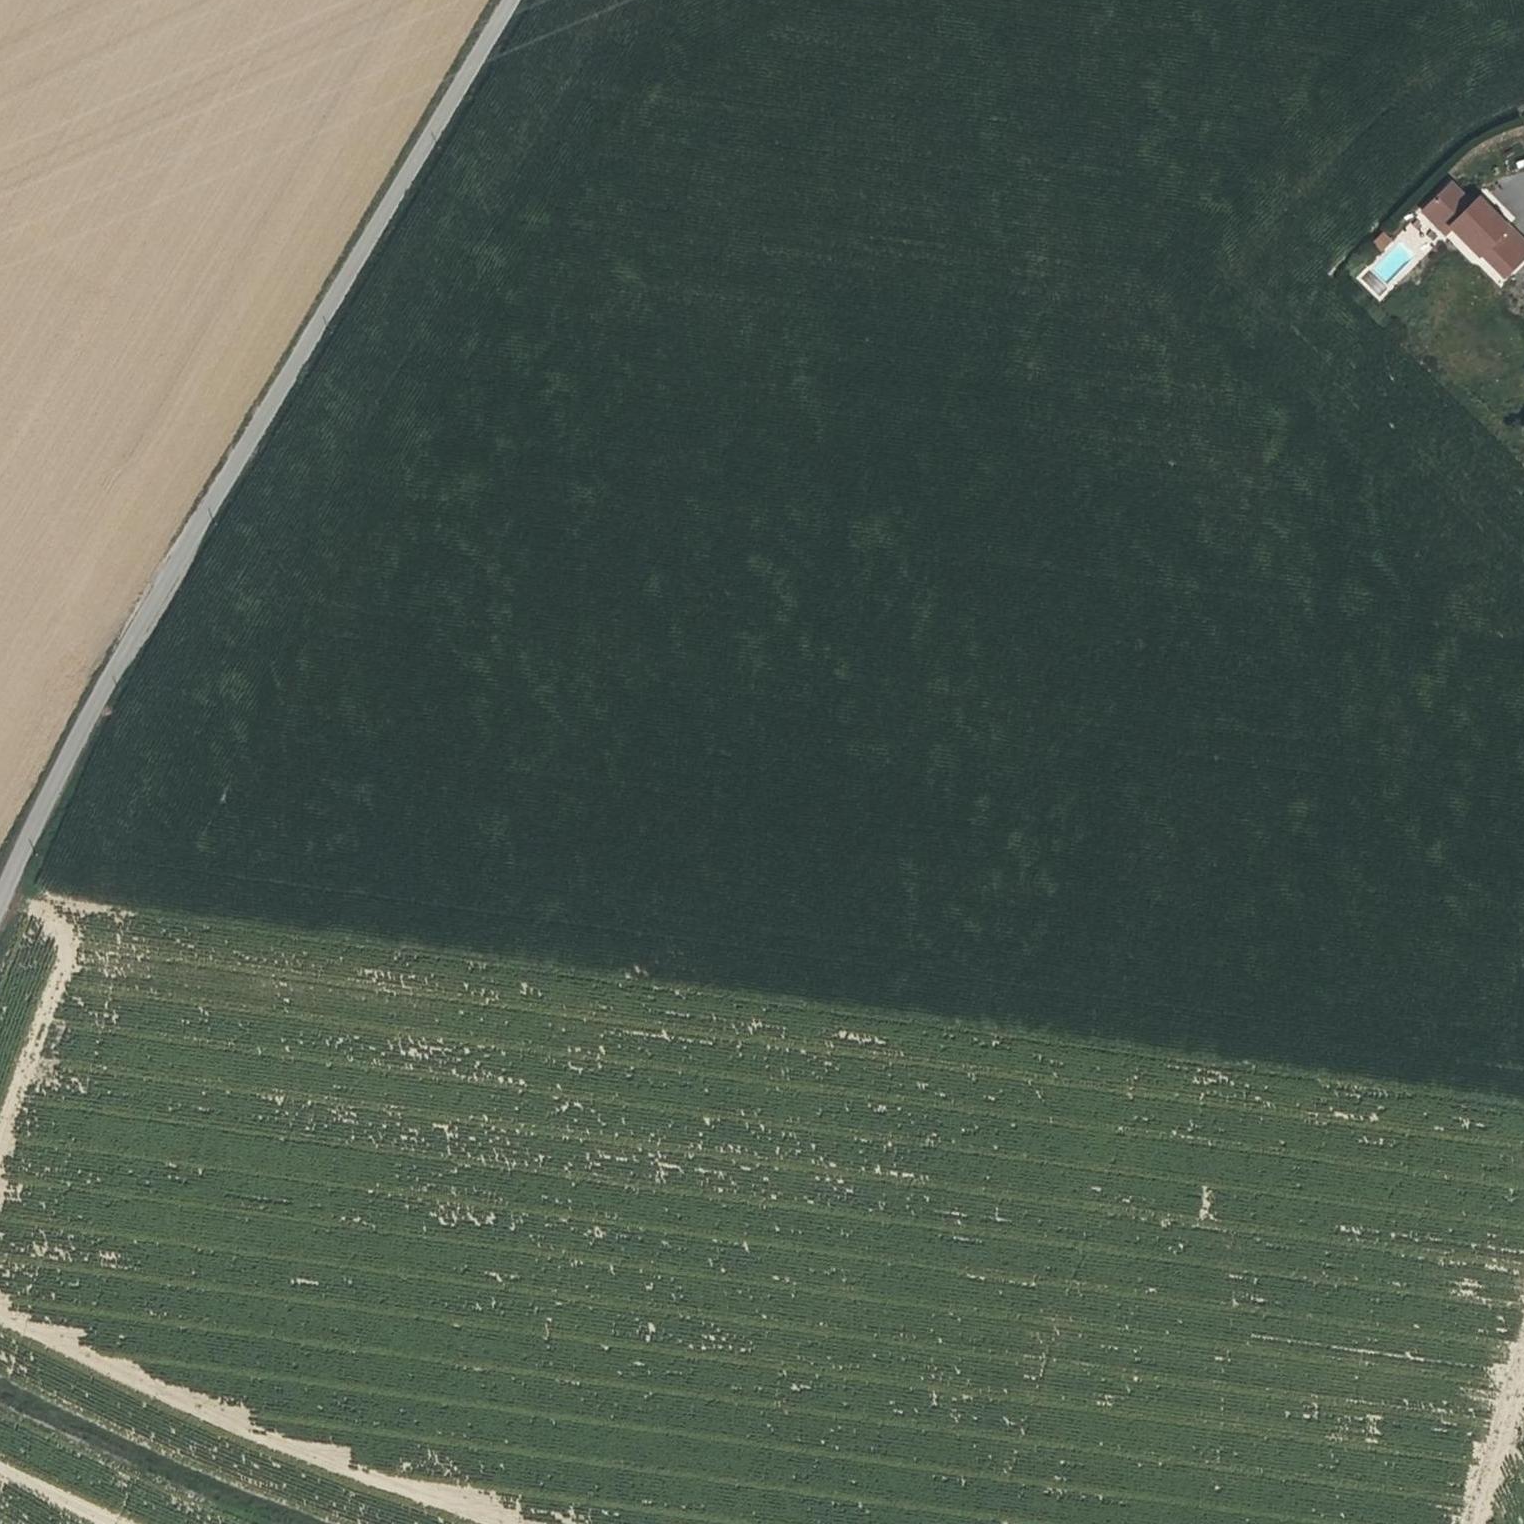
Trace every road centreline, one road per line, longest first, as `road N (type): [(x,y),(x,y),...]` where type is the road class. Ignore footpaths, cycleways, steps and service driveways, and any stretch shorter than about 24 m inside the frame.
road 1 (unclassified): [(0,897),(61,759),(509,0)]

